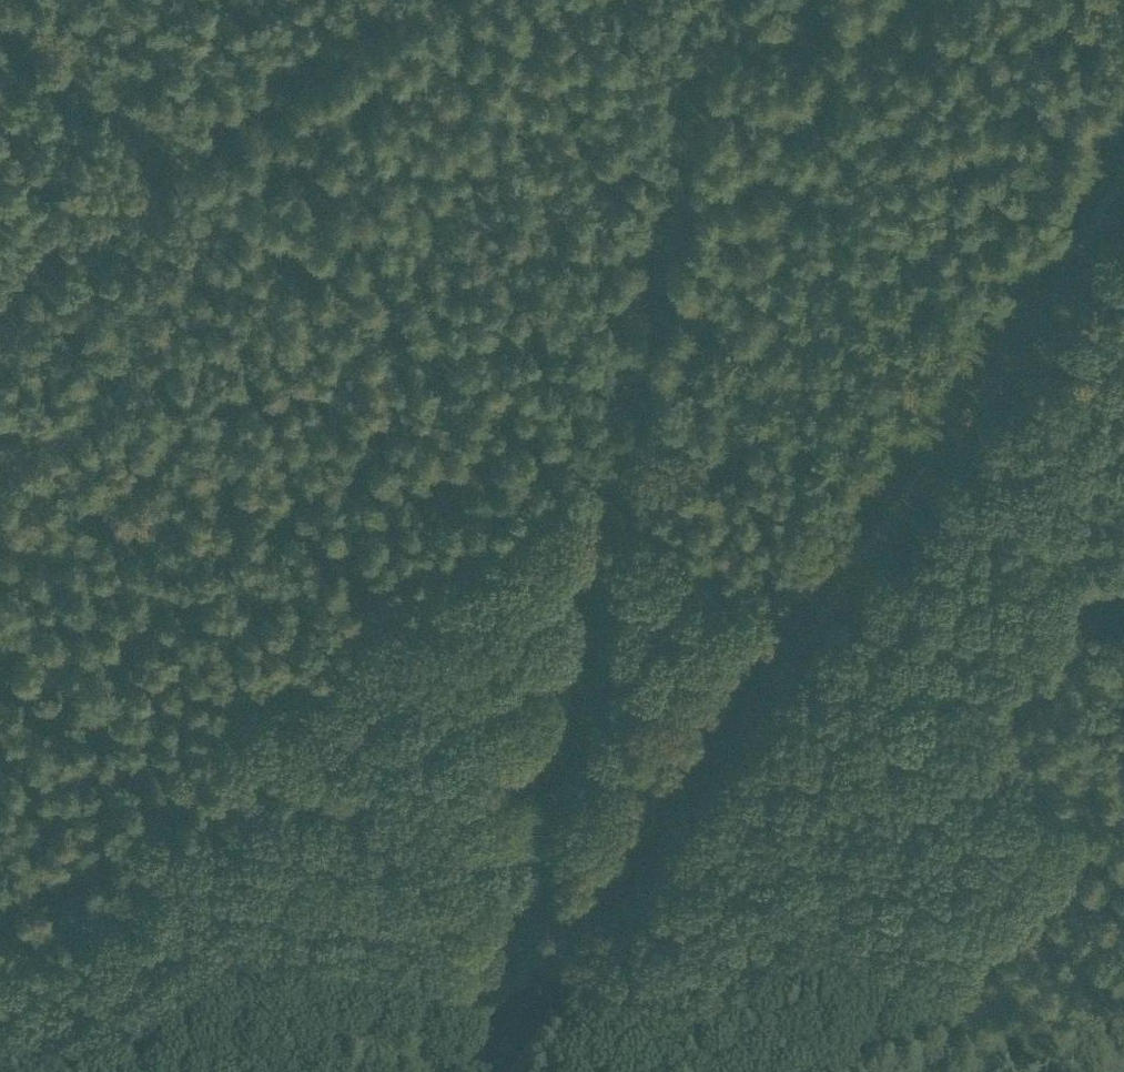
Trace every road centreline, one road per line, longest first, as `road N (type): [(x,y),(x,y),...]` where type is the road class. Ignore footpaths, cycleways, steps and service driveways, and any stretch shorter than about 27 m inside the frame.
road 1 (track): [(260,1071),(349,938),(603,466)]
road 2 (track): [(514,1071),(809,638)]
road 3 (track): [(828,611),(926,486),(1123,197)]
road 4 (track): [(1123,846),(869,661),(809,638)]
road 5 (track): [(176,161),(406,0)]
road 6 (track): [(176,161),(0,289)]

